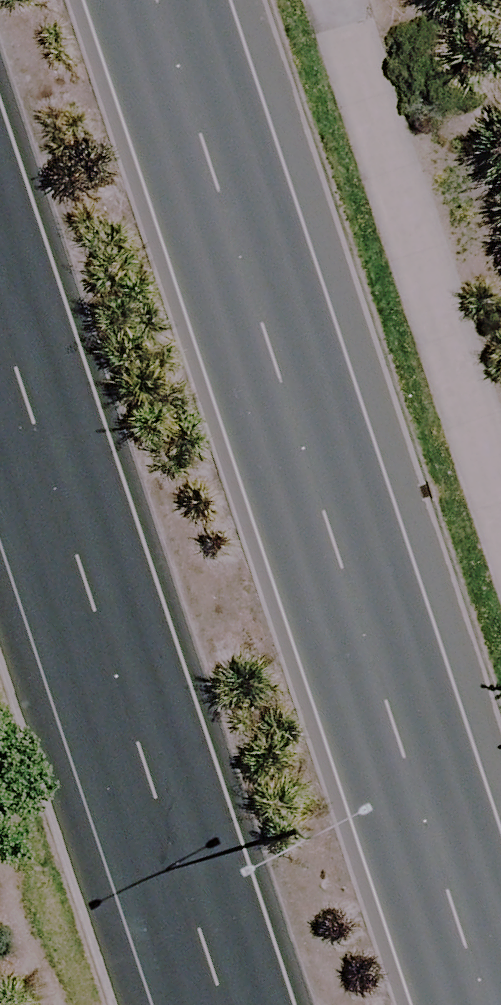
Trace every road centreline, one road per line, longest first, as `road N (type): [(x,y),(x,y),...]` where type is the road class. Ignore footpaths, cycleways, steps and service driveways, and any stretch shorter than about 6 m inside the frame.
road 1 (primary): [(155,0),(481,1004)]
road 2 (primary): [(222,1004),(0,316)]

